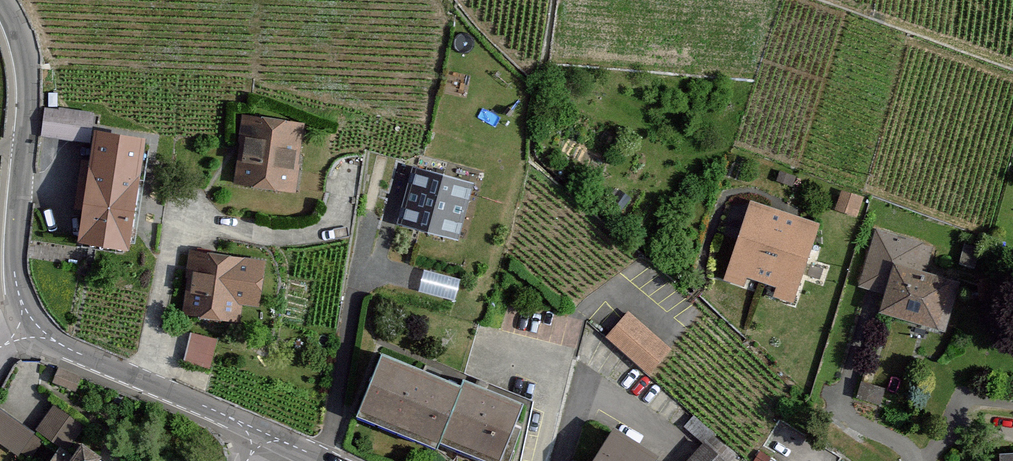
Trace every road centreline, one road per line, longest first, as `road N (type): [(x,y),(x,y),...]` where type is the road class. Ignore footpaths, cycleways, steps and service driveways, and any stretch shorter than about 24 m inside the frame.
road 1 (unclassified): [(2,0),(26,81),(14,244),(29,327),(262,432)]

